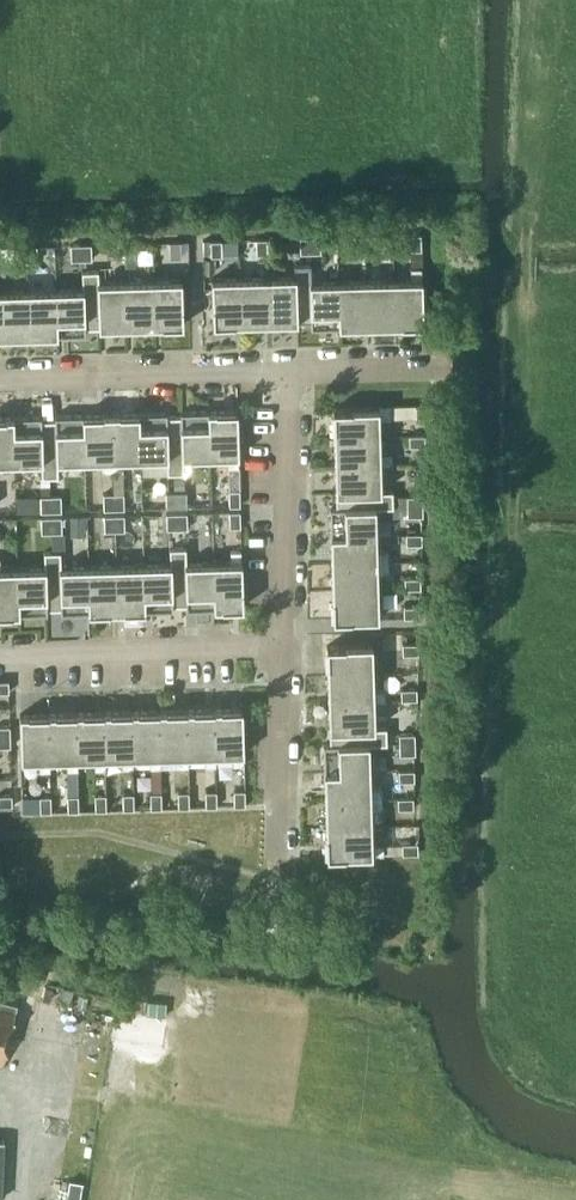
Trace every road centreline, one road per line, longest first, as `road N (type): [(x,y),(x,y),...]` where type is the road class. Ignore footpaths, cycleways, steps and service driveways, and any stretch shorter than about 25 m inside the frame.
road 1 (residential): [(290,372),(0,380)]
road 2 (residential): [(0,655),(280,644)]
road 3 (residential): [(280,644),(290,372)]
road 4 (residential): [(280,644),(276,855)]
road 5 (residential): [(290,372),(443,368)]

